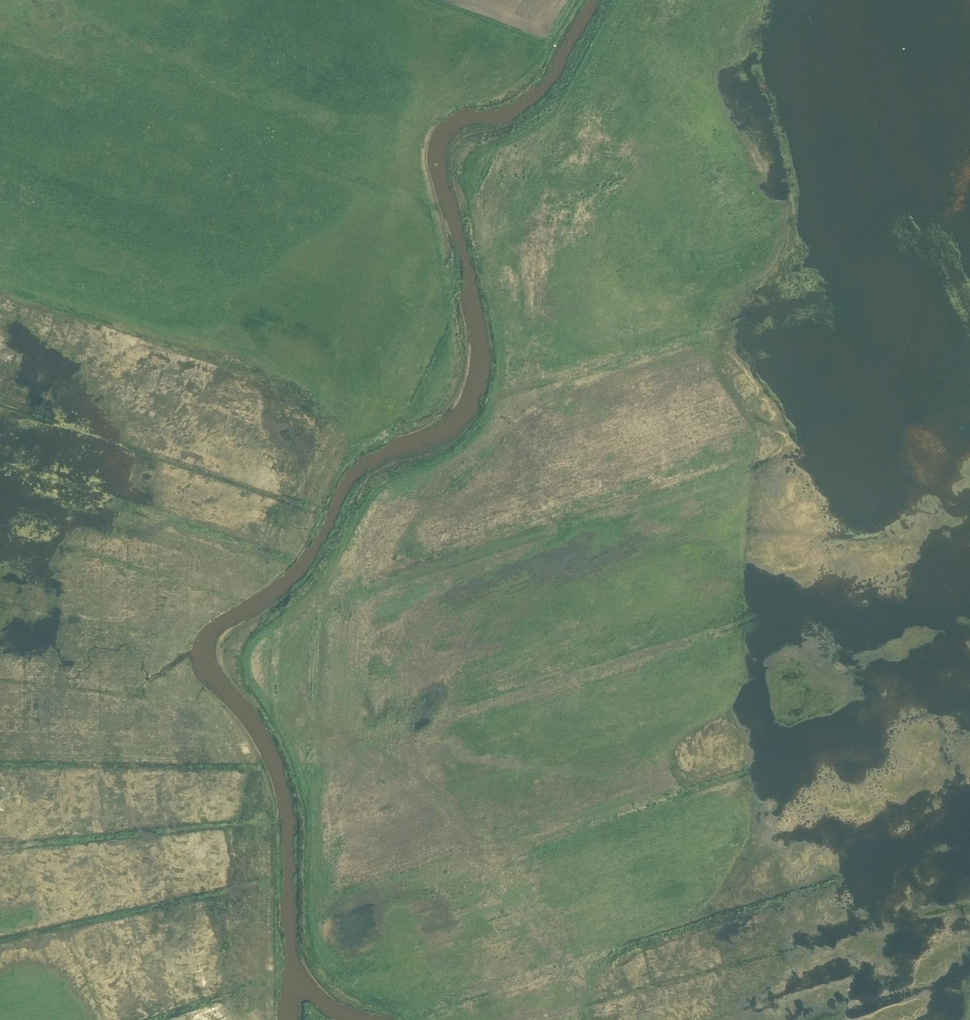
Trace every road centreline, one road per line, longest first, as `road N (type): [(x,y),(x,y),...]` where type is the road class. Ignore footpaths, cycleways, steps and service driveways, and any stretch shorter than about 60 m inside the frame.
road 1 (track): [(424,1019),(329,966),(313,923),(309,806),(292,750),(246,661),(258,639),(321,584),(371,504),(464,449),(489,416),(502,383),(500,340),(470,179),(488,150),(555,116),(622,0)]

